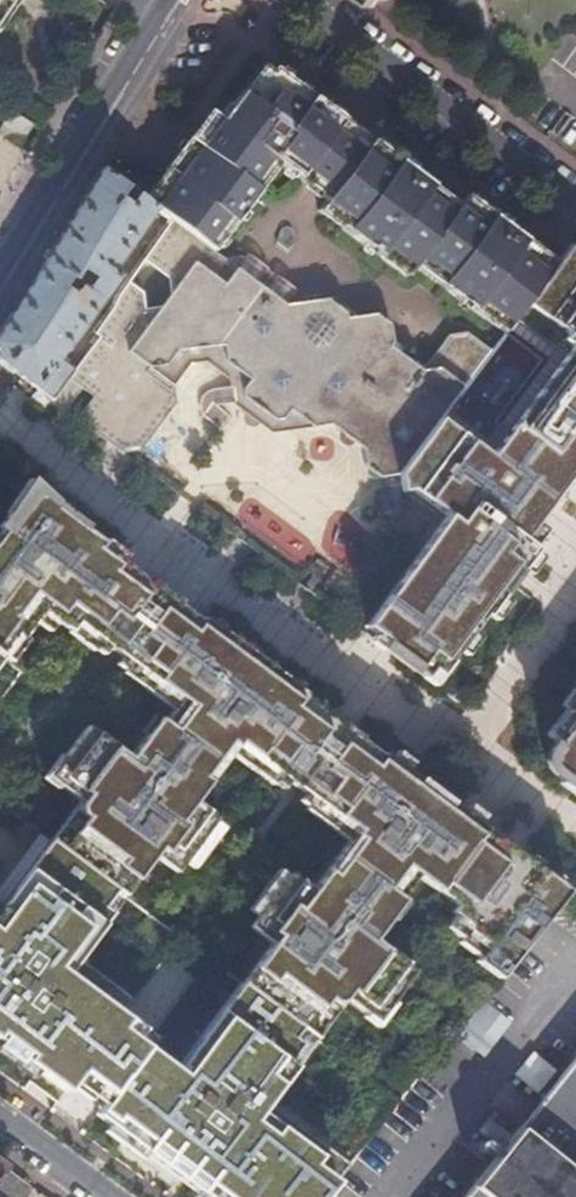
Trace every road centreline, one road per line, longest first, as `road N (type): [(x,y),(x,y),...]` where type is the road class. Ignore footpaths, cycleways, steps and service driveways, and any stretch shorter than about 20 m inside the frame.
road 1 (residential): [(0,401),(458,750)]
road 2 (residential): [(302,0),(575,209)]
road 3 (tertiary): [(169,0),(0,278)]
road 4 (residential): [(458,750),(575,597)]
road 5 (residential): [(458,750),(575,835)]
road 6 (residential): [(0,1115),(110,1196)]

